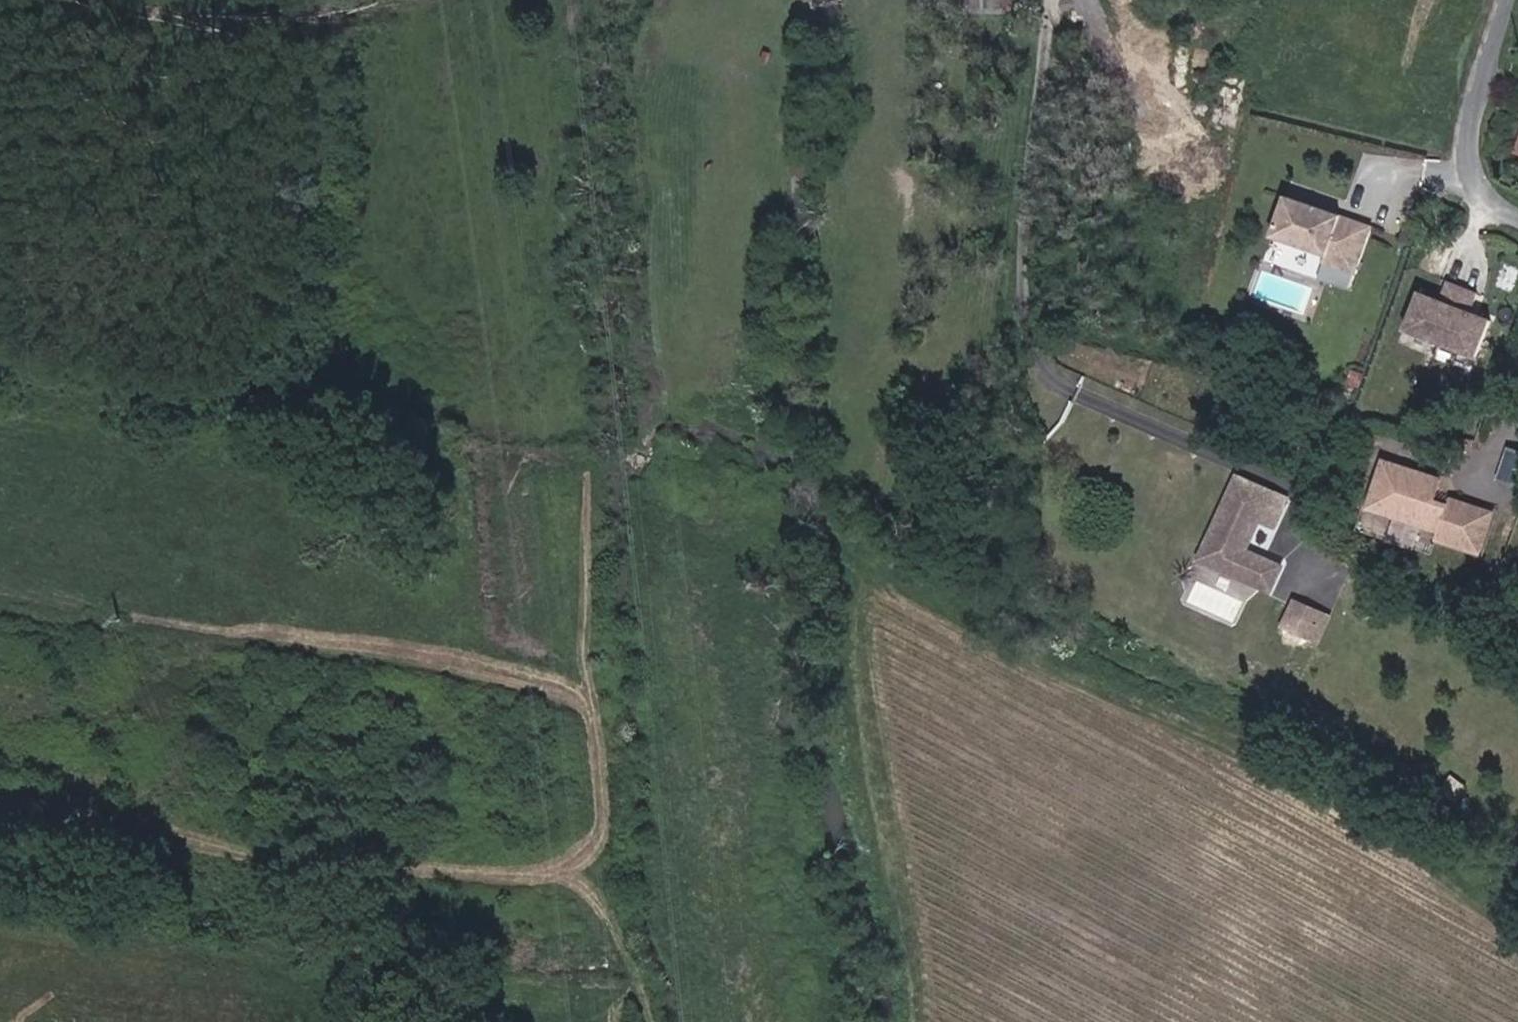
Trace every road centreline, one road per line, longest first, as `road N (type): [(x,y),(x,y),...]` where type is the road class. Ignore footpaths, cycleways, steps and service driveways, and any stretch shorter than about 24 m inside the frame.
road 1 (residential): [(1514,0),(1484,99),(1478,162),(1517,215)]

